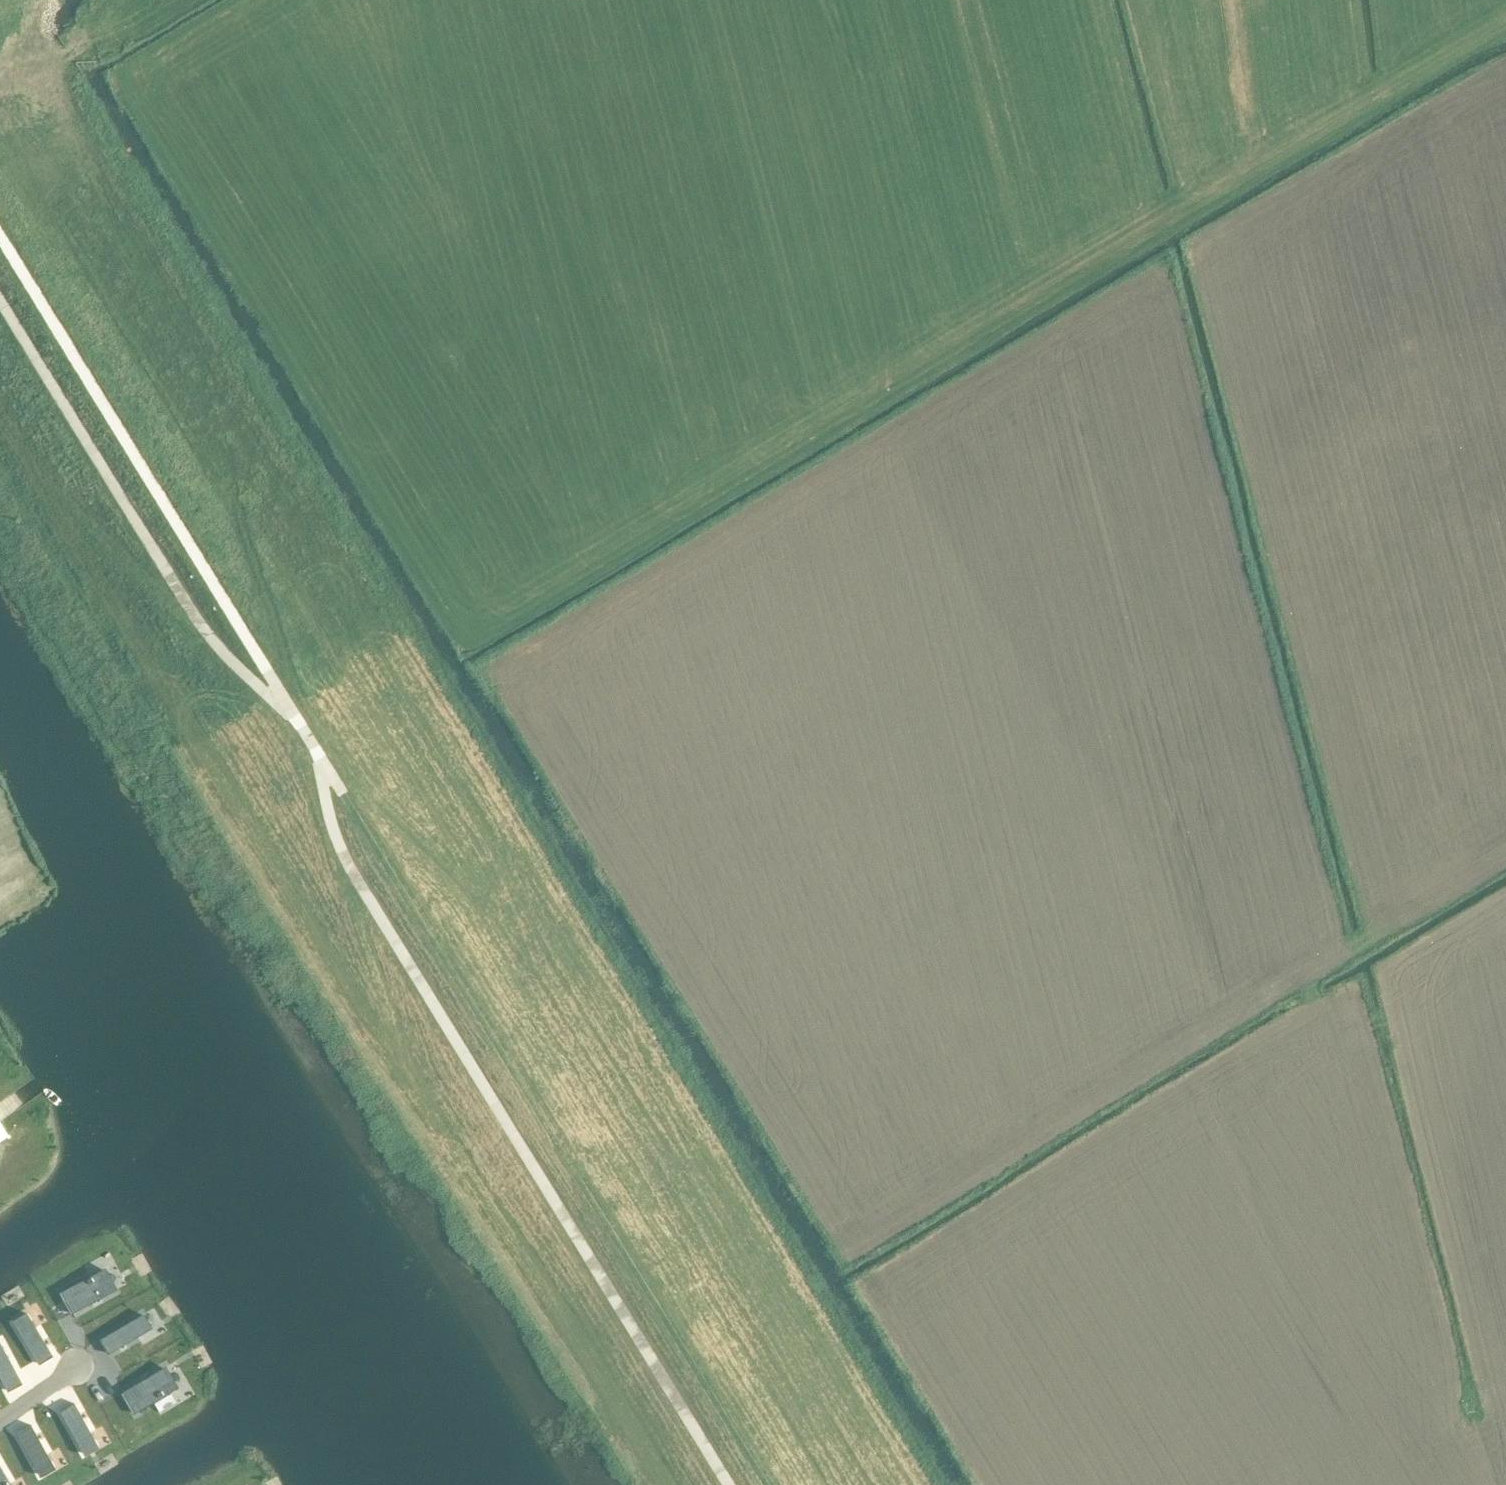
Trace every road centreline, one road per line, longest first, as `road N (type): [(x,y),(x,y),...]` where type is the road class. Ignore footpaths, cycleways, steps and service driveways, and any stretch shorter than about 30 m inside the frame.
road 1 (track): [(318,757),(763,1484)]
road 2 (track): [(0,300),(199,620),(302,727)]

